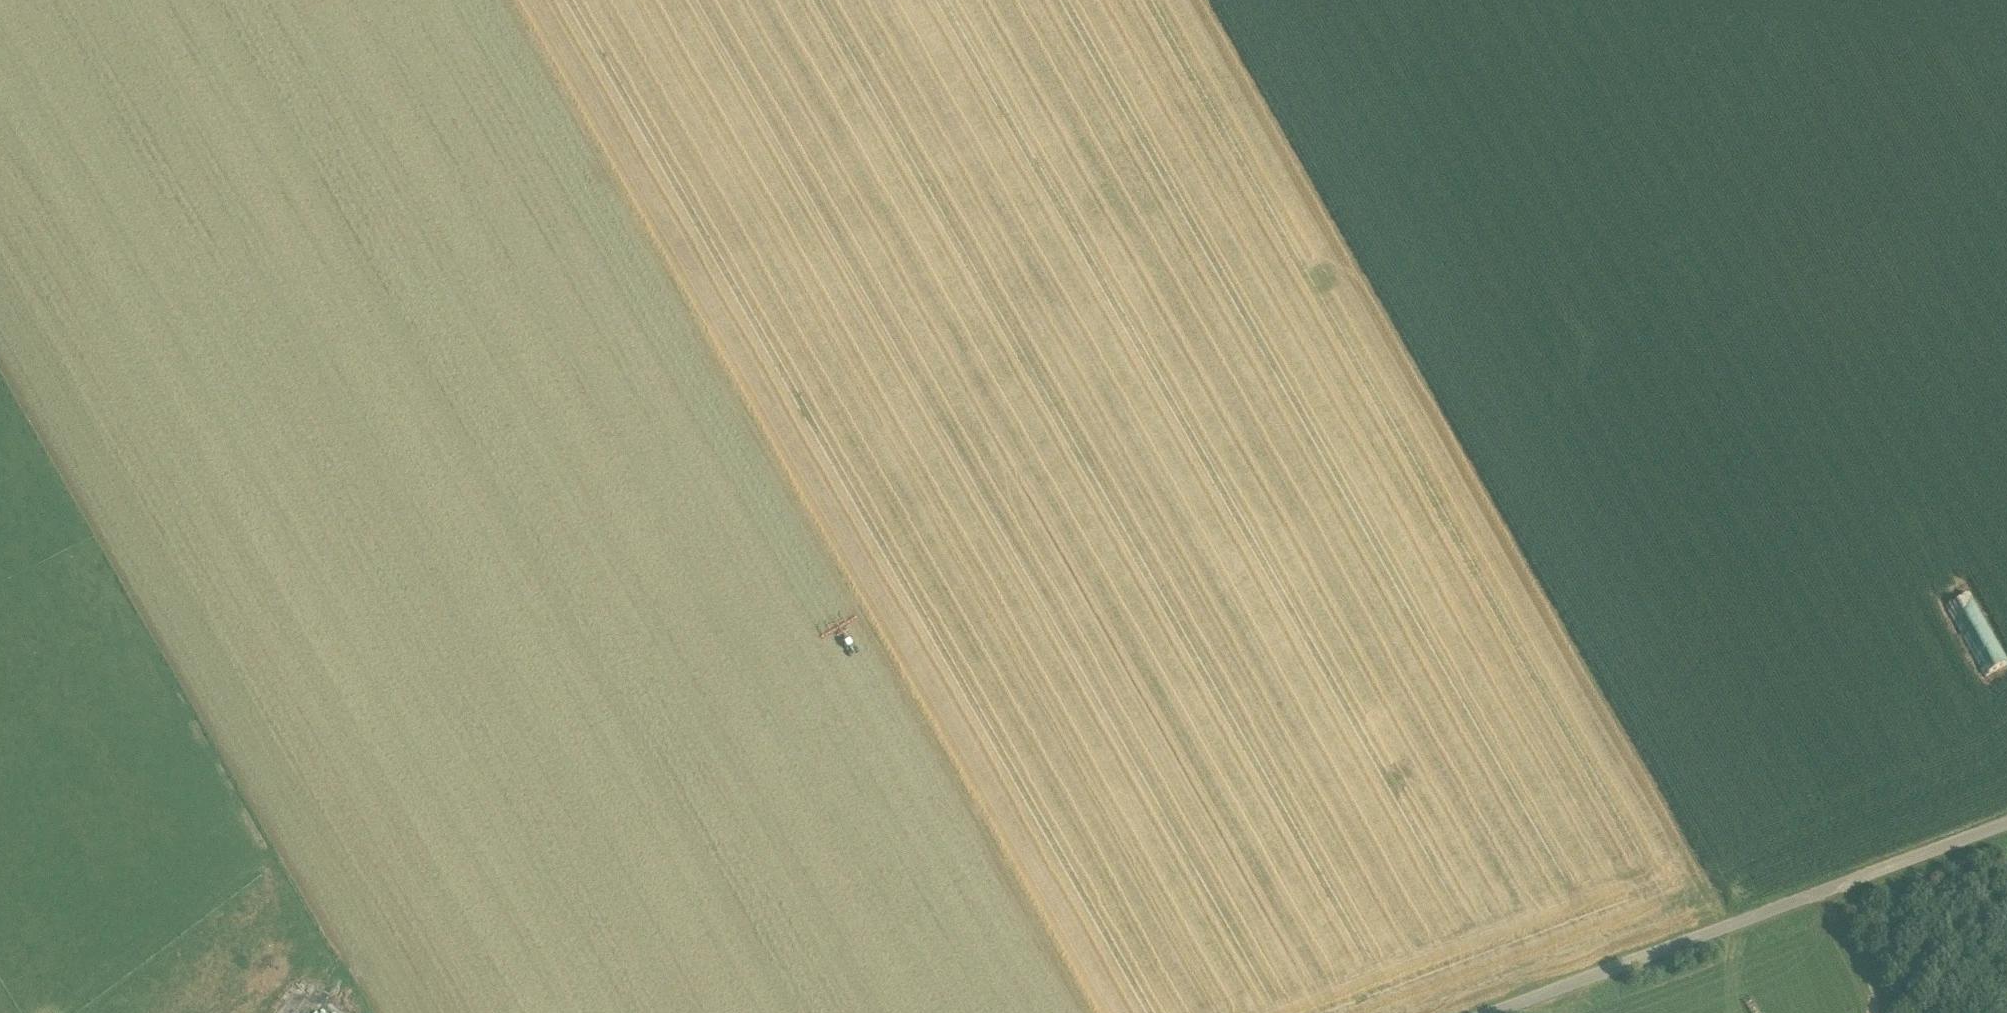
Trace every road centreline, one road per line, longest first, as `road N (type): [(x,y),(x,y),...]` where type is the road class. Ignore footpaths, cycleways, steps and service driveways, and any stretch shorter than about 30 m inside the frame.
road 1 (track): [(2006,822),(1493,1012)]

